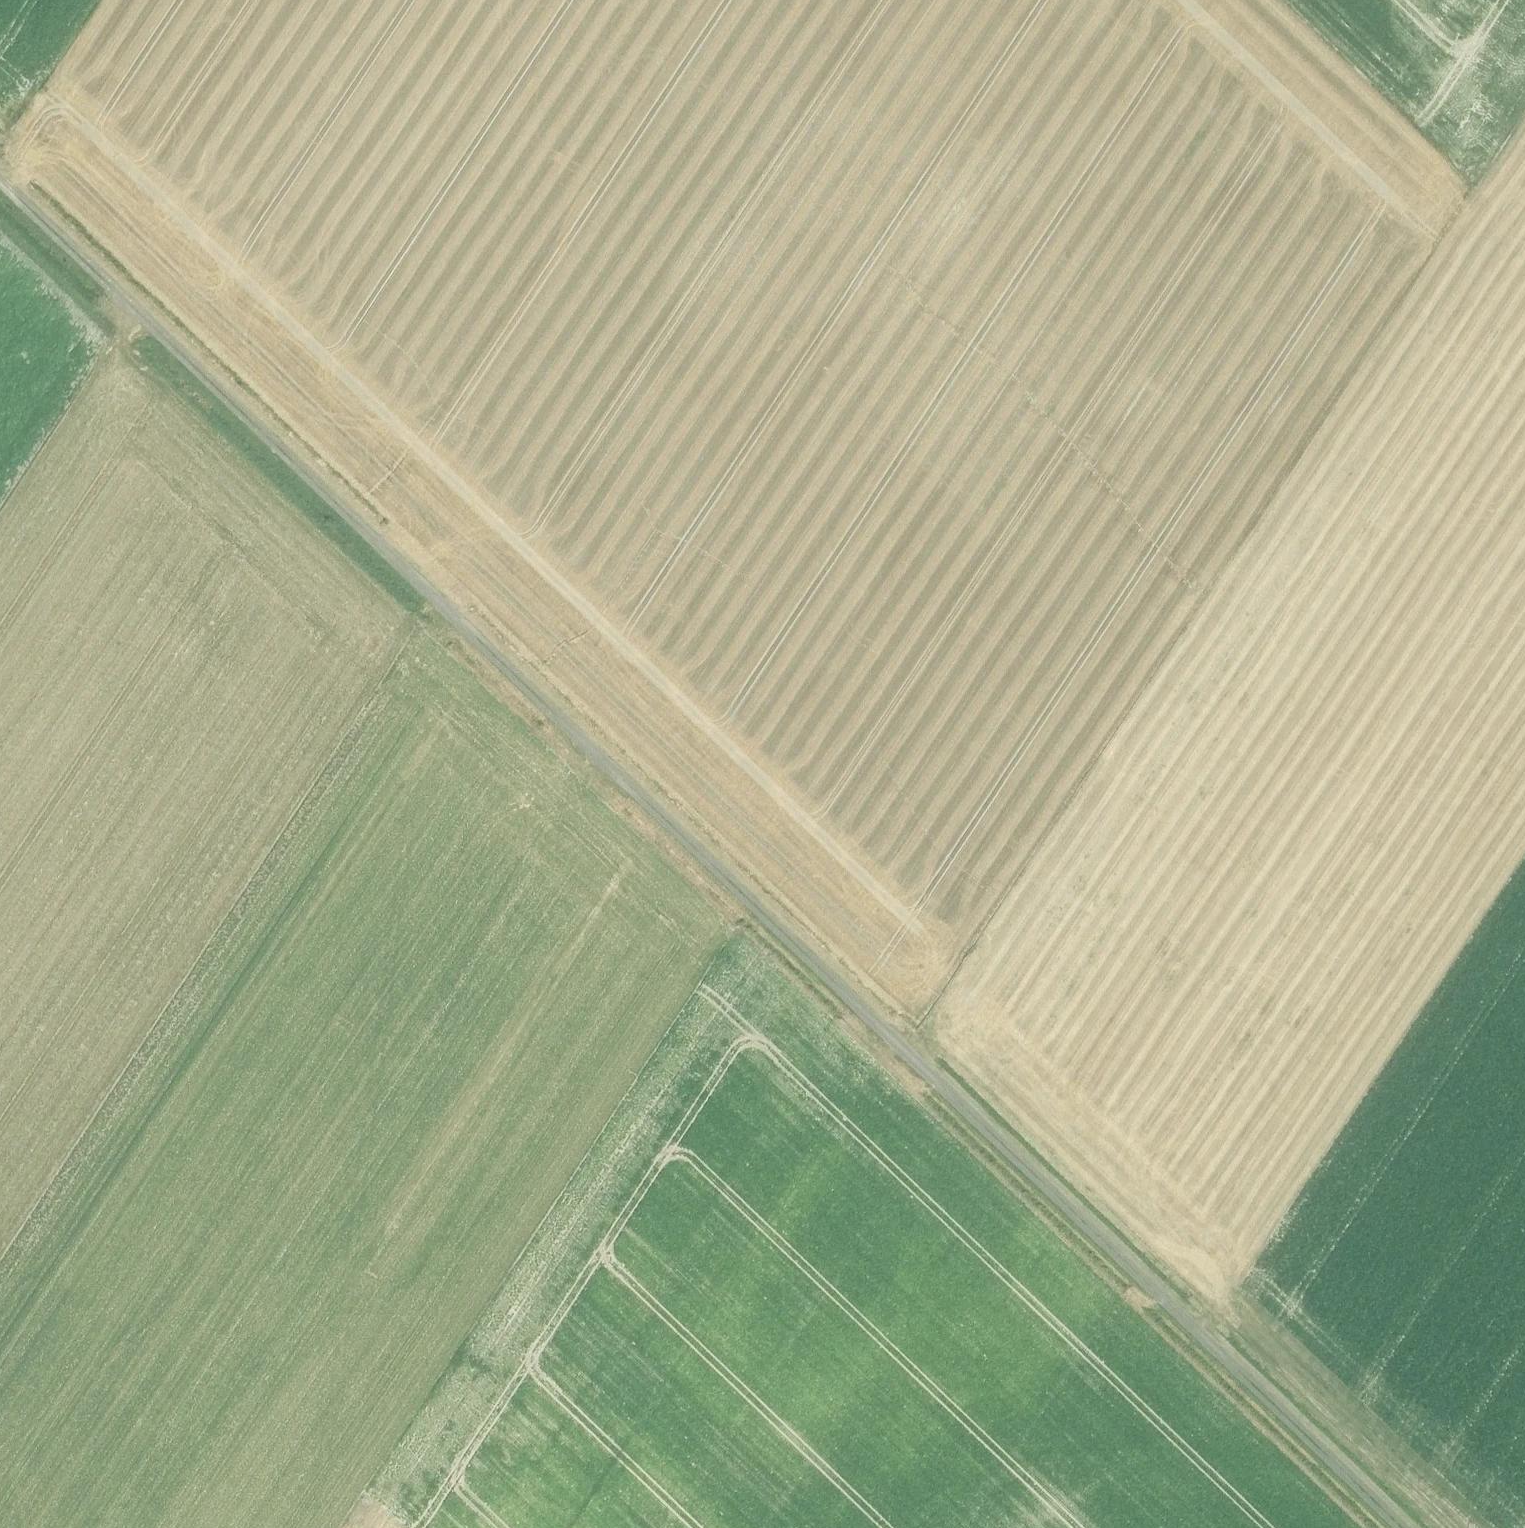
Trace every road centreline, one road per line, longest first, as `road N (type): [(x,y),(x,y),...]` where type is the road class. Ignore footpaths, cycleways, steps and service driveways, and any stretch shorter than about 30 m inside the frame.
road 1 (track): [(0,181),(1403,1527)]

